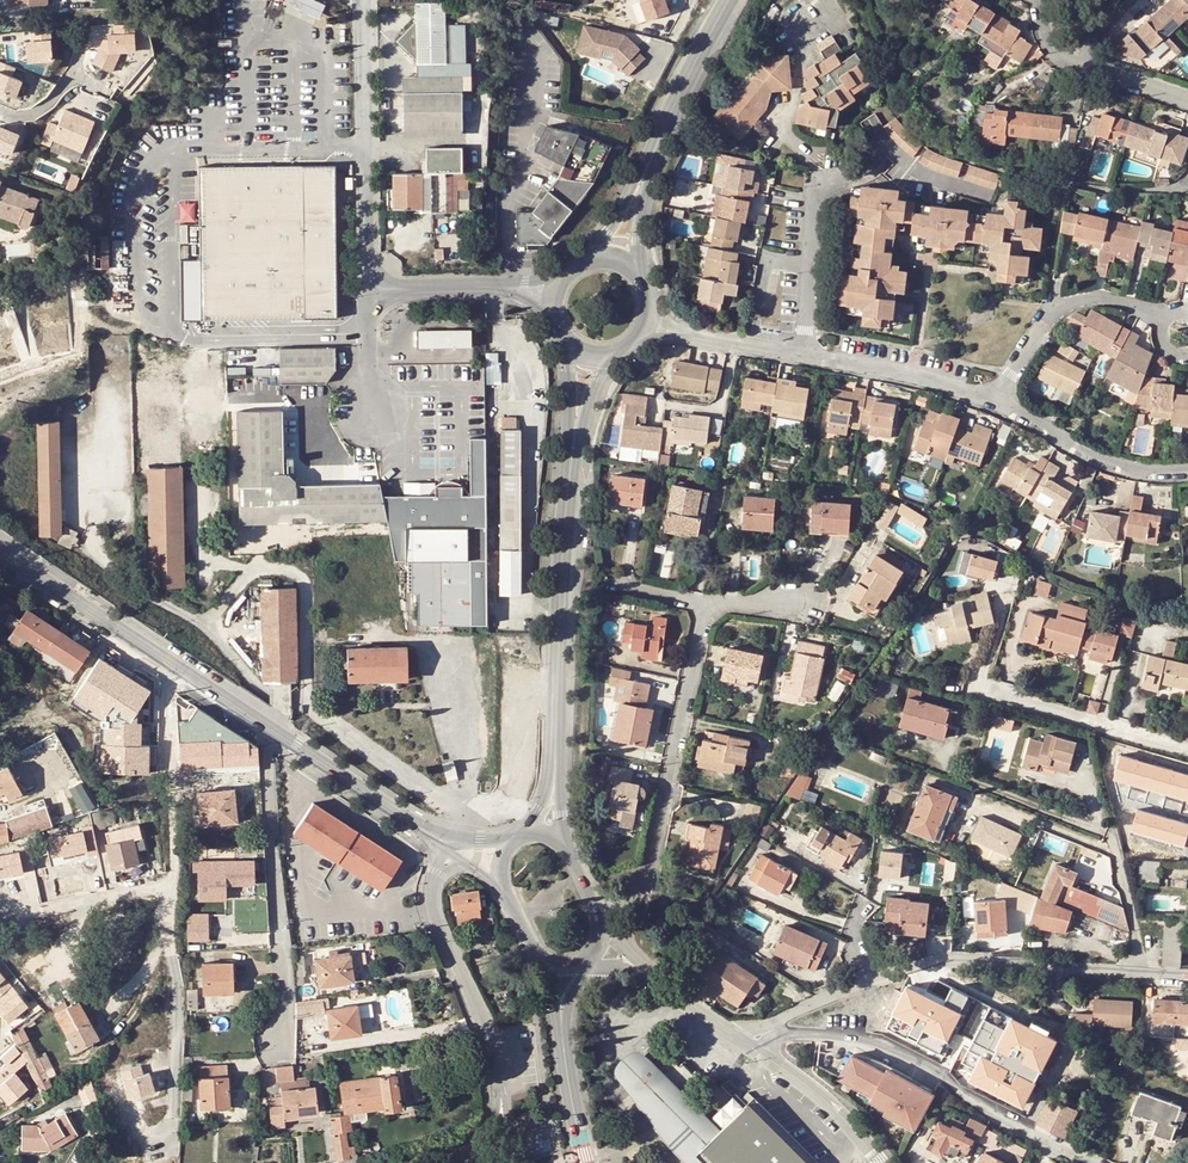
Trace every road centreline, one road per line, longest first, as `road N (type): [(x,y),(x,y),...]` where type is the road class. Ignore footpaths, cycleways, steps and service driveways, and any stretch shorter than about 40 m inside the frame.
road 1 (residential): [(777,1037),(876,1042),(1088,1162)]
road 2 (residential): [(704,607),(647,874),(630,898),(597,910)]
road 3 (residential): [(276,1042),(287,1006),(261,724)]
road 4 (residential): [(1187,975),(944,960),(873,981)]
road 5 (tertiary): [(0,552),(261,724)]
road 6 (residential): [(364,0),(368,290)]
road 7 (tertiary): [(567,482),(556,750)]
road 8 (residential): [(1167,318),(1119,298),(1067,303),(1035,336),(1002,404)]
road 9 (residential): [(501,1092),(485,1022),(435,912),(435,883)]
road 10 (residential): [(976,687),(1187,750)]
road 11 (unclassified): [(799,355),(878,367),(1002,404)]
road 12 (unclassified): [(1002,404),(1076,447),(1122,462),(1187,466)]
road 13 (tertiary): [(261,724),(424,830)]
road 14 (residential): [(1041,0),(1050,42),(1062,57),(1187,97)]
road 15 (residential): [(824,177),(813,200),(799,355)]
road 16 (residential): [(886,1162),(832,1104),(768,1057)]
road 17 (tertiary): [(733,0),(661,133)]
road 18 (tertiary): [(661,133),(585,261)]
road 19 (tertiary): [(644,279),(643,193),(661,133)]
road 20 (residential): [(824,177),(817,155),(787,131),(805,47)]
road 21 (residential): [(510,287),(368,290)]
road 22 (tertiary): [(567,482),(585,409),(620,354)]
road 23 (tertiary): [(565,342),(567,482)]
road 24 (tertiary): [(562,1030),(587,1162)]
road 25 (residential): [(368,290),(372,413)]

